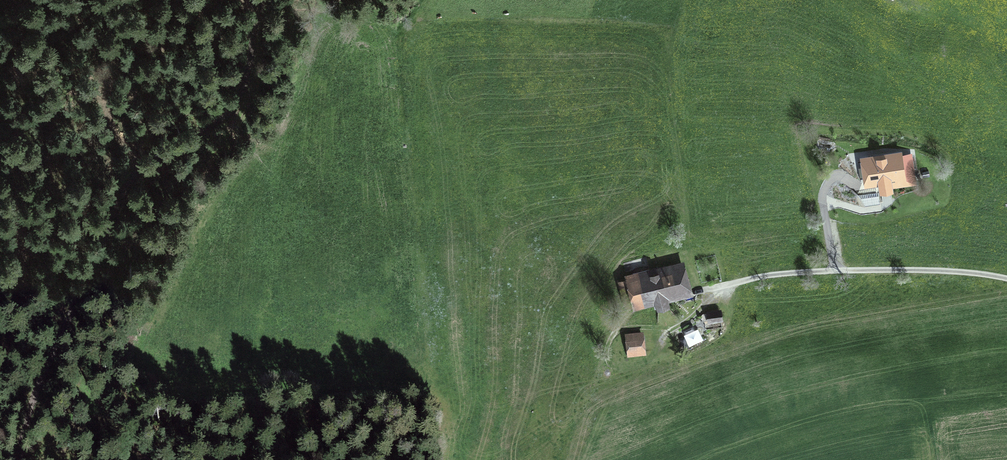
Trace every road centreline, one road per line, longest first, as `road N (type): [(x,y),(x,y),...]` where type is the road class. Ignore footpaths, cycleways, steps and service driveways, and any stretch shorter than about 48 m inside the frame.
road 1 (track): [(21,459),(35,400),(124,202),(152,167),(237,101),(261,38),(260,0)]
road 2 (track): [(690,293),(829,271),(1006,280)]

